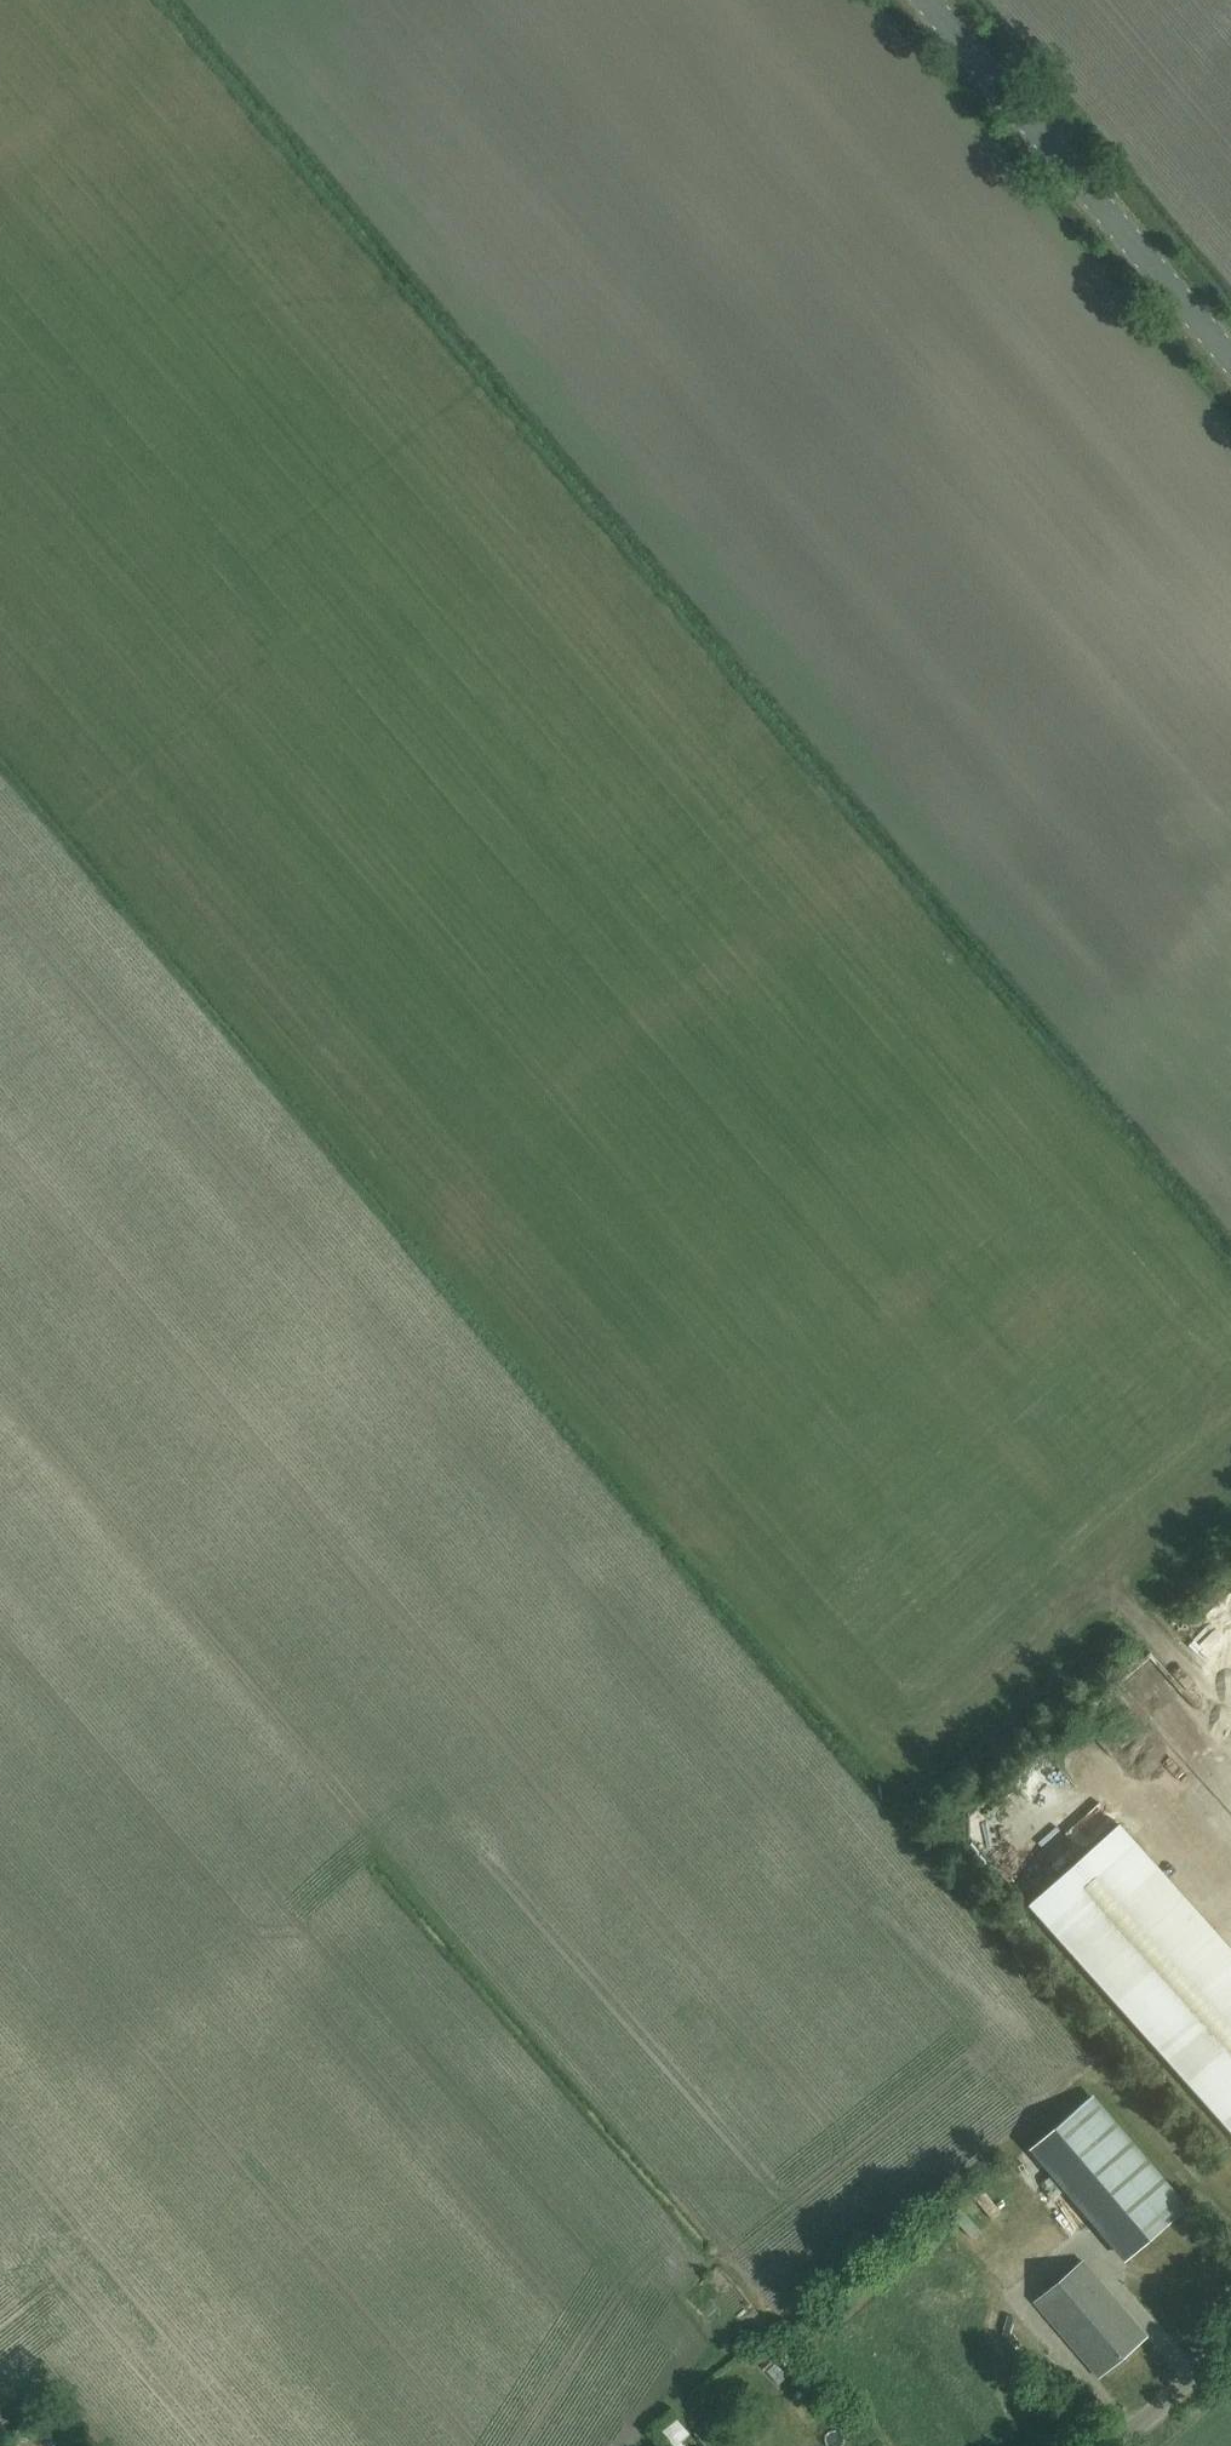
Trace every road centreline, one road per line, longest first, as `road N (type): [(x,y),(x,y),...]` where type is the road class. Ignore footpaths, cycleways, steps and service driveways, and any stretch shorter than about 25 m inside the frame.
road 1 (tertiary): [(1230,363),(924,0)]
road 2 (unclassified): [(1112,2445),(1230,2339)]

